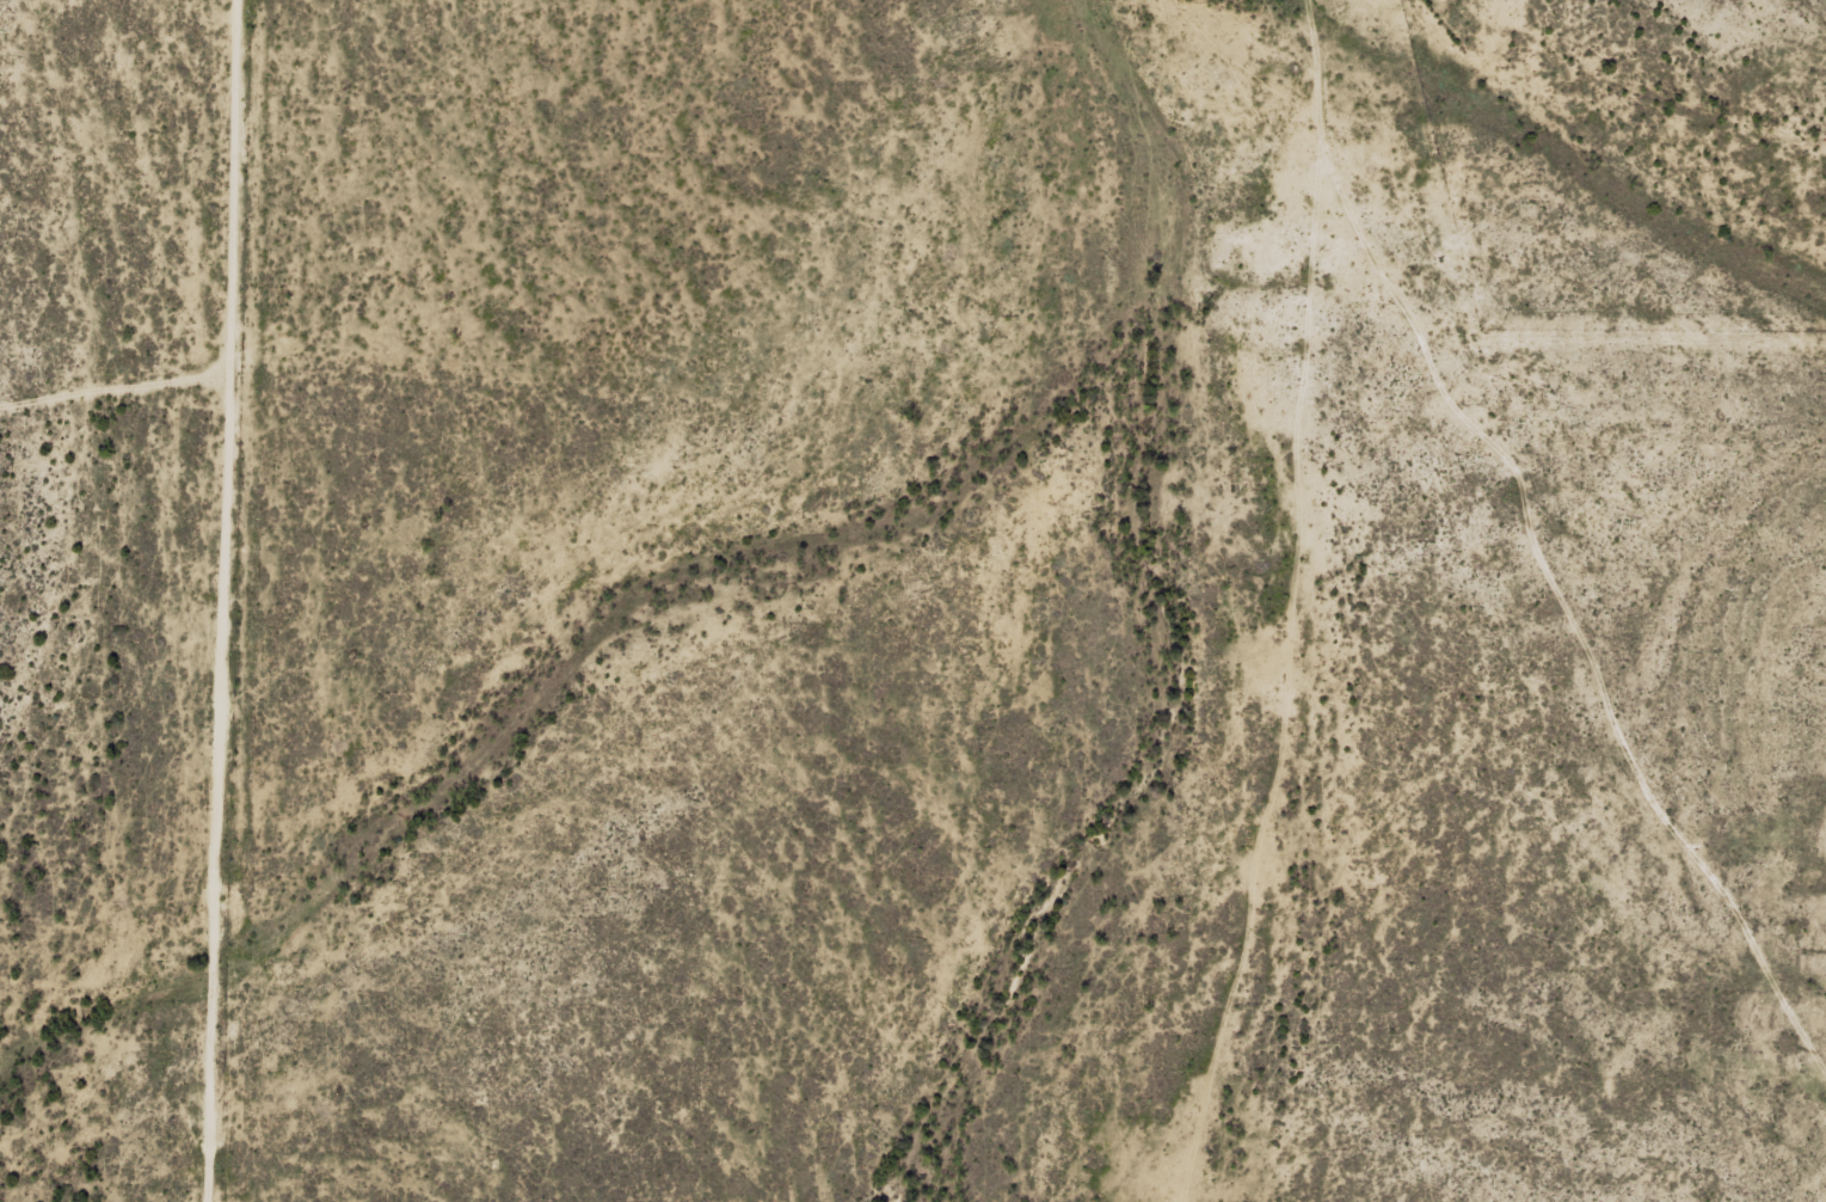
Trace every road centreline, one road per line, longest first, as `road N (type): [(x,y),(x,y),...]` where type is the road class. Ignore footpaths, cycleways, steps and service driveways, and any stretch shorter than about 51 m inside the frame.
road 1 (track): [(265,0),(226,1201)]
road 2 (track): [(0,421),(252,392)]

